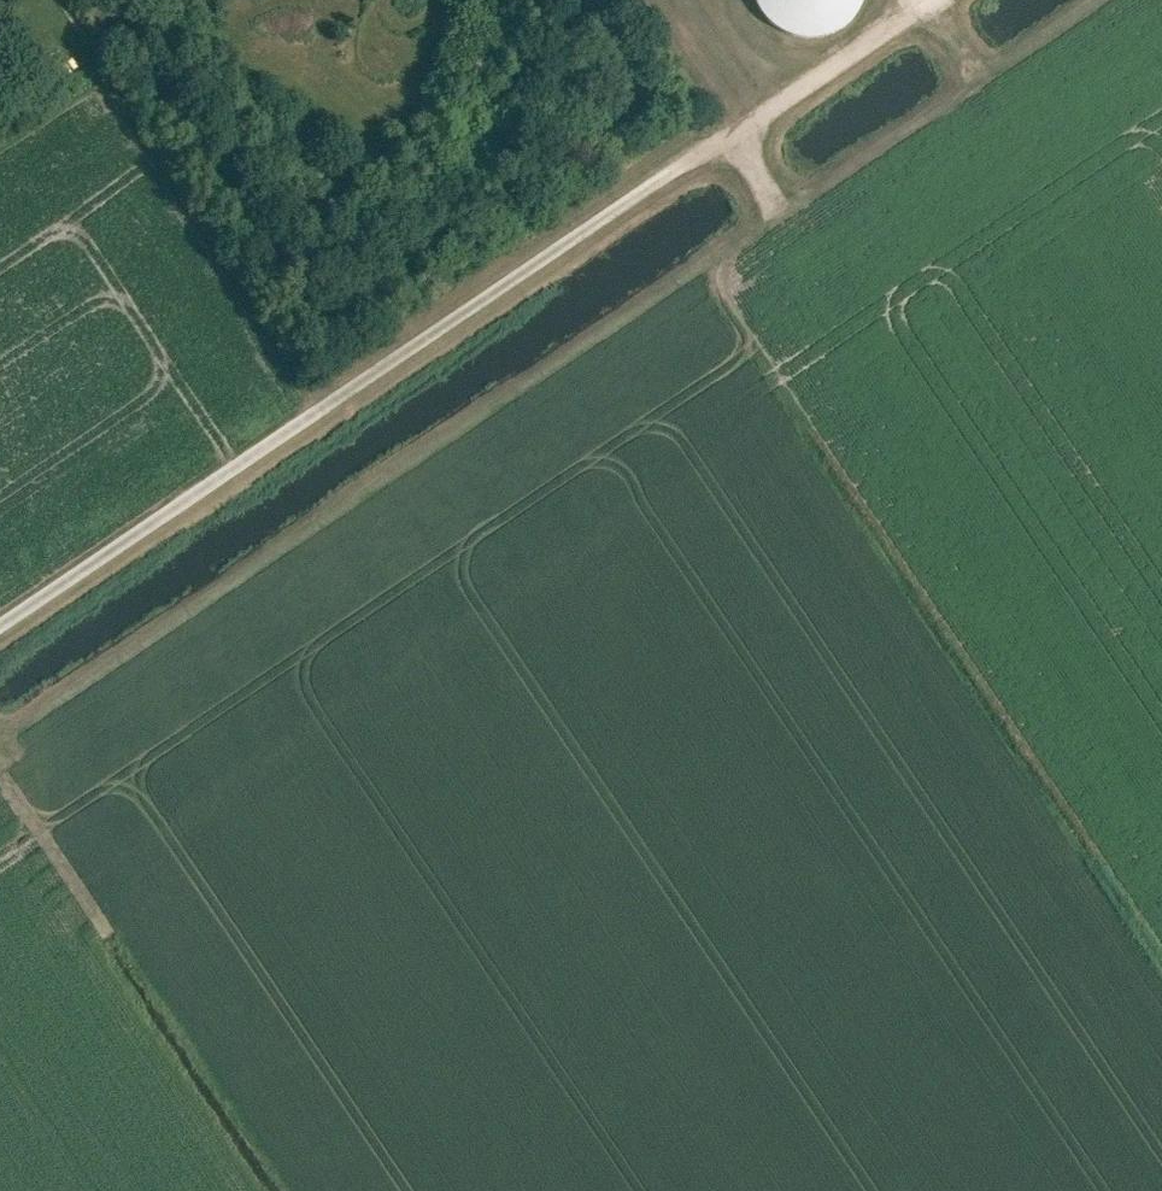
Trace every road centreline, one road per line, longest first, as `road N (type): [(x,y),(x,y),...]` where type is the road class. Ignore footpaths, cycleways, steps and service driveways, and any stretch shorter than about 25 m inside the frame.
road 1 (unclassified): [(0,625),(931,0)]

